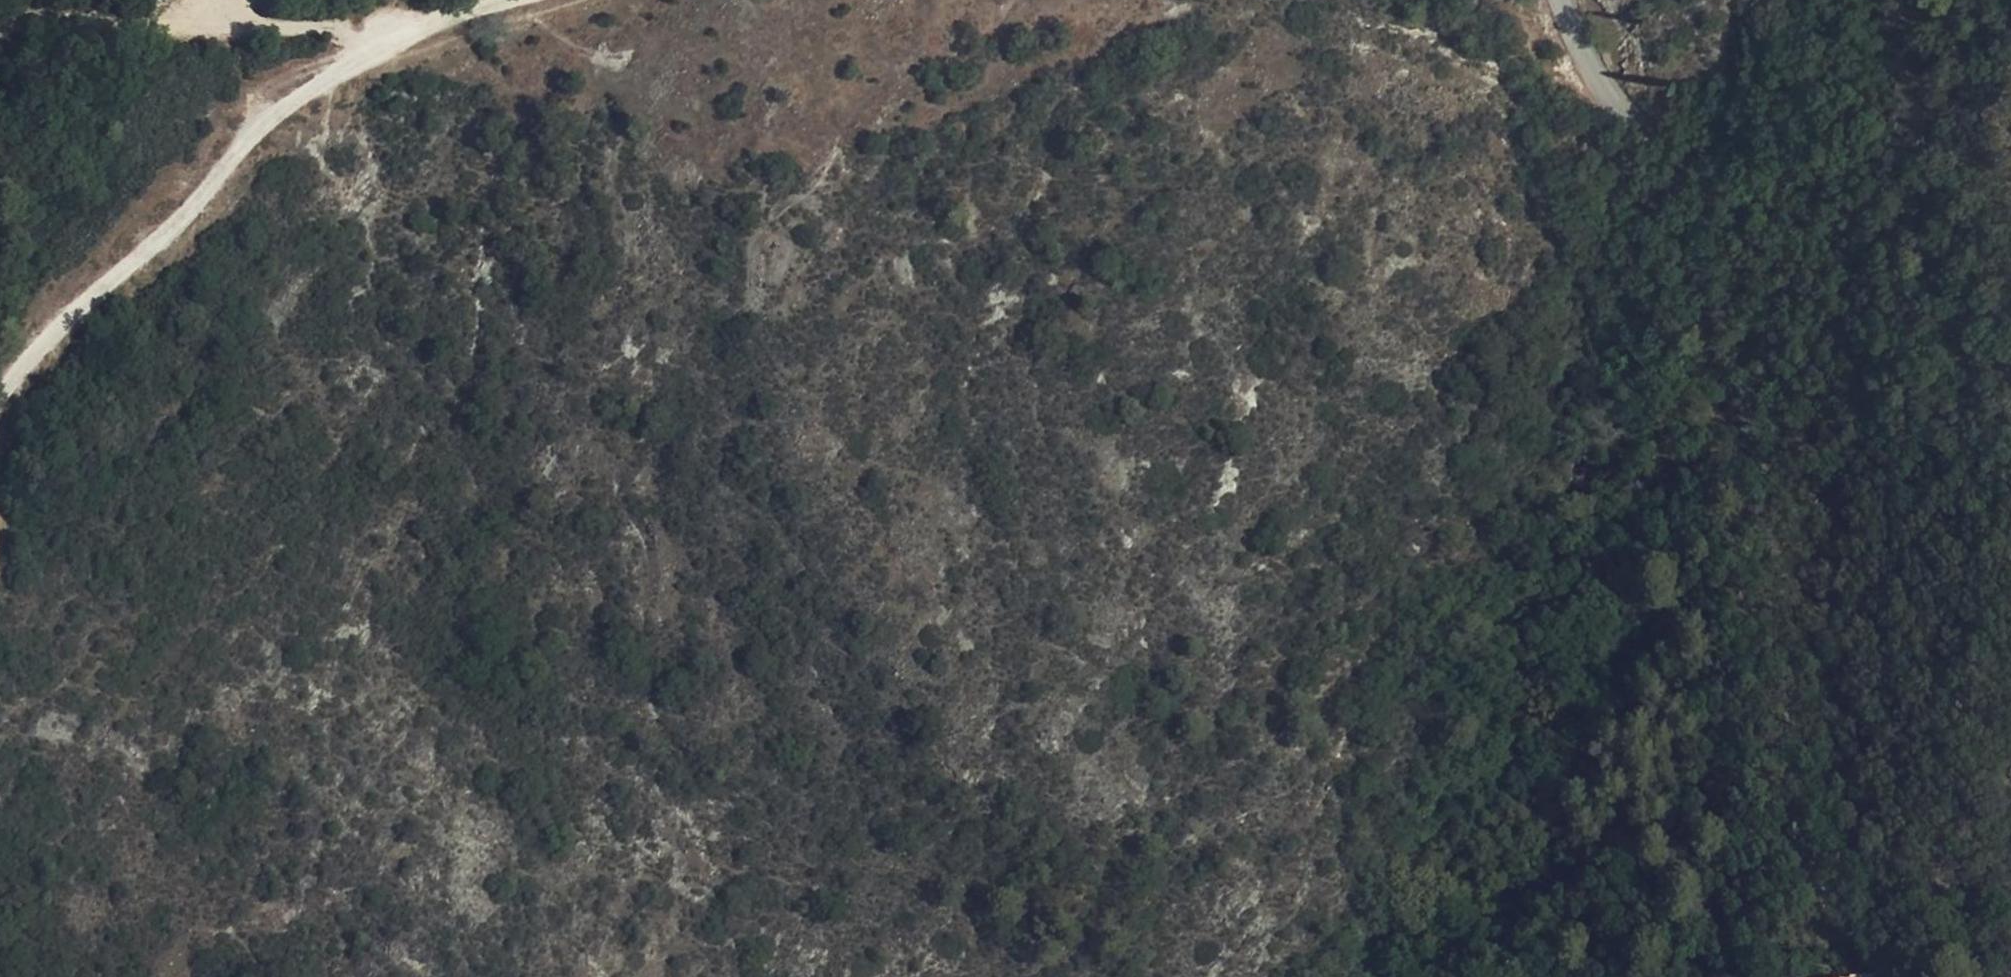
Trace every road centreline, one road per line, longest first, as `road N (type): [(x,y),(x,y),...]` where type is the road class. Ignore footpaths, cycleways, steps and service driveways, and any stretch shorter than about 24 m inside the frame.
road 1 (residential): [(1568,0),(1608,74),(1691,185),(1716,257),(1801,786),(1886,976)]
road 2 (track): [(375,37),(355,64),(294,100),(43,339),(0,437)]
road 3 (track): [(220,20),(22,21),(0,37)]
road 4 (track): [(375,37),(220,20)]
road 5 (track): [(507,0),(375,37)]

